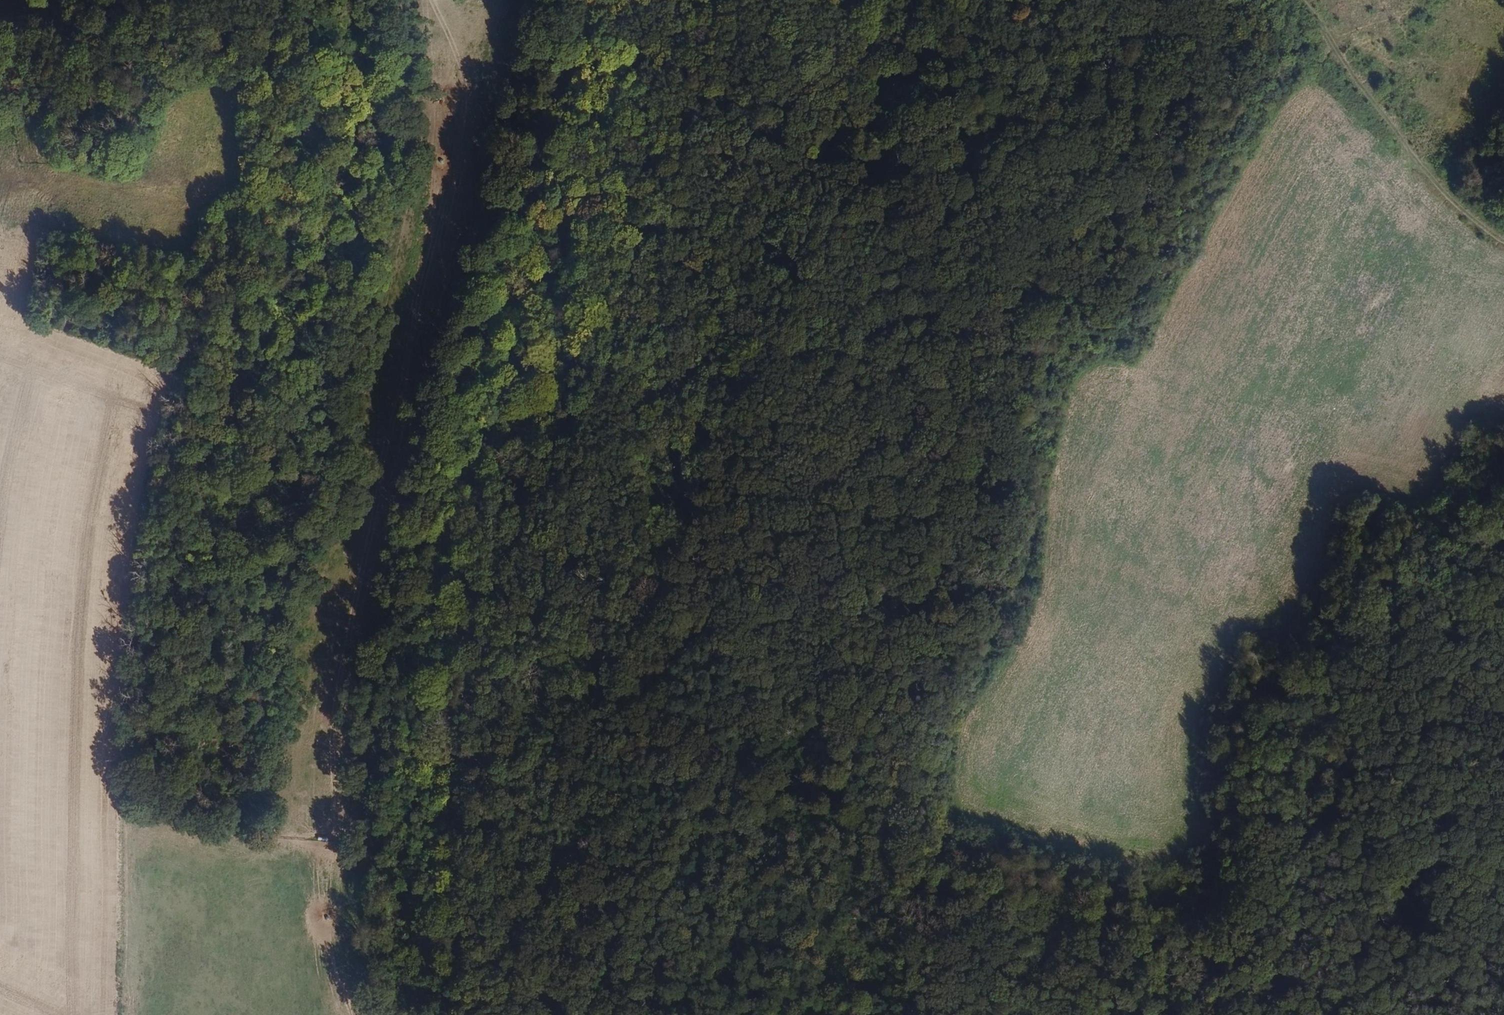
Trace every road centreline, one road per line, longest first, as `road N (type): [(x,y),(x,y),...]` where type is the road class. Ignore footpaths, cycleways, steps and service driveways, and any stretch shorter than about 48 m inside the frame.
road 1 (track): [(420,369),(492,0)]

